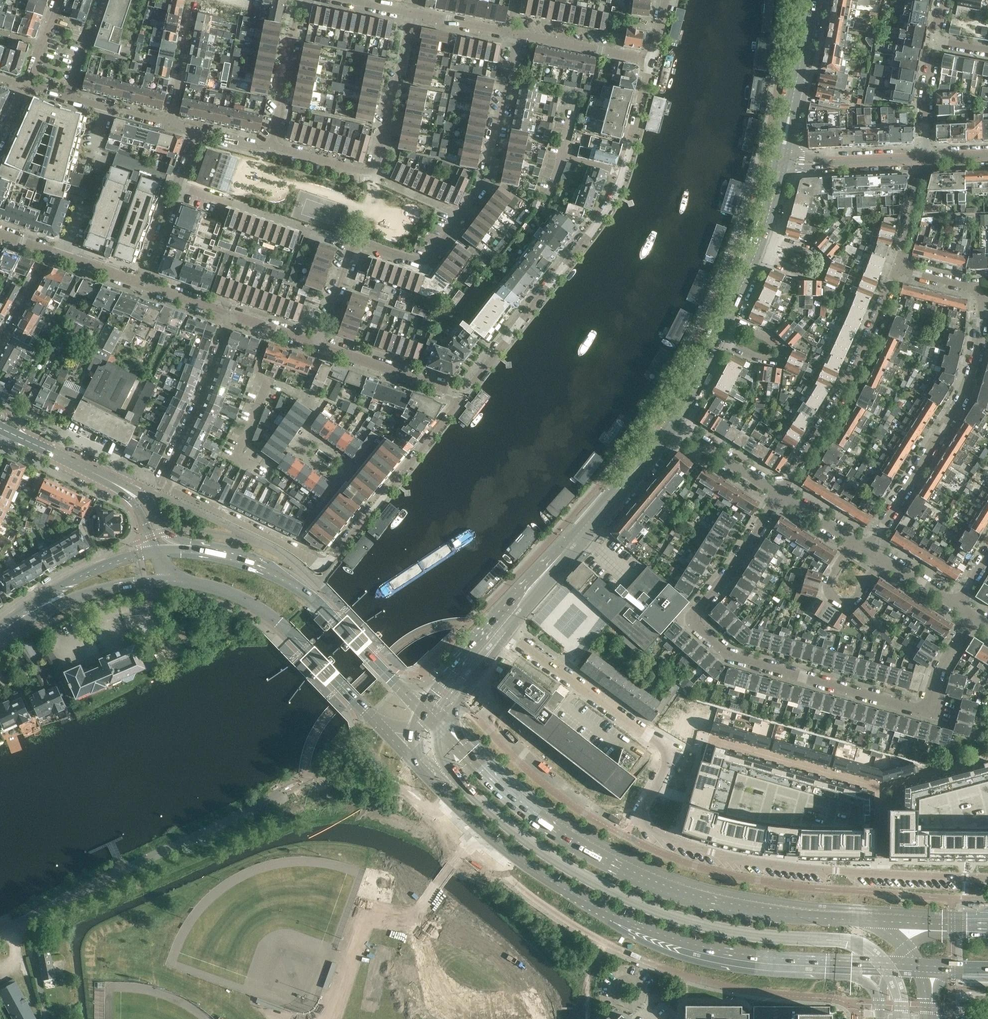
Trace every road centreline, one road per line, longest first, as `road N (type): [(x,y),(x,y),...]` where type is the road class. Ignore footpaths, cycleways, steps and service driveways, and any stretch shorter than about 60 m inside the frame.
road 1 (residential): [(974,616),(939,669),(925,708),(731,657),(695,618),(781,496)]
road 2 (primary): [(398,741),(494,841),(614,919),(720,957),(831,966)]
road 3 (primary): [(868,920),(746,910),(637,876),(558,833),(425,713)]
road 4 (residential): [(356,242),(427,265),(488,187),(514,33)]
road 5 (residential): [(224,509),(323,556),(338,550),(462,394)]
road 6 (primary): [(425,713),(296,583),(236,557),(163,550)]
road 7 (unclassified): [(0,933),(287,788)]
road 8 (residential): [(881,873),(711,853),(647,826),(644,808),(671,753)]
road 9 (primary): [(172,582),(216,588),(270,615),(398,741)]
road 10 (residential): [(868,550),(964,394),(976,363),(981,302)]
road 11 (residential): [(462,394),(620,173)]
road 12 (secondary): [(499,626),(673,429)]
road 13 (residential): [(781,496),(869,342),(897,269)]
road 14 (residential): [(232,315),(161,481),(224,509)]
road 15 (residential): [(499,626),(671,753)]
road 16 (residential): [(273,329),(256,376),(269,381),(237,454),(248,461),(224,509)]
road 17 (tertiary): [(163,550),(133,494),(2,429)]
road 18 (primary): [(163,550),(85,572),(0,631)]
road 19 (residential): [(180,187),(356,242)]
road 20 (primary): [(0,636),(87,596),(172,582)]
road 21 (residential): [(367,173),(379,164),(411,13)]
road 22 (secondary): [(781,160),(812,0)]
road 23 (residential): [(462,394),(320,345)]
road 24 (residential): [(268,148),(293,0)]
road 25 (residential): [(726,320),(785,353),(779,364),(764,362),(716,341)]
road 26 (residential): [(756,254),(799,274),(819,275),(824,265),(764,232)]
road 27 (residential): [(653,60),(514,33)]
road 28 (residential): [(881,559),(856,598),(838,600),(830,580),(853,541)]
road 29 (residential): [(781,496),(673,429)]
road 30 (tertiary): [(800,162),(927,158)]
road 31 (residential): [(165,122),(187,0)]

